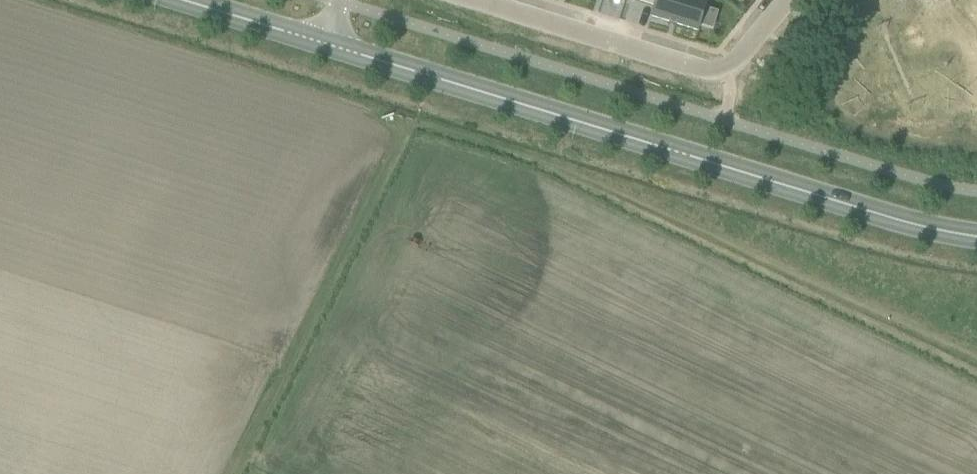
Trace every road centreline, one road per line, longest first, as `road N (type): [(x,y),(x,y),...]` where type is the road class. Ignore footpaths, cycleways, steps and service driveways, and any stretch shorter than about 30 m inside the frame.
road 1 (tertiary): [(976,236),(911,223),(326,43)]
road 2 (residential): [(786,0),(720,70),(478,0)]
road 3 (tertiary): [(326,43),(184,0)]

